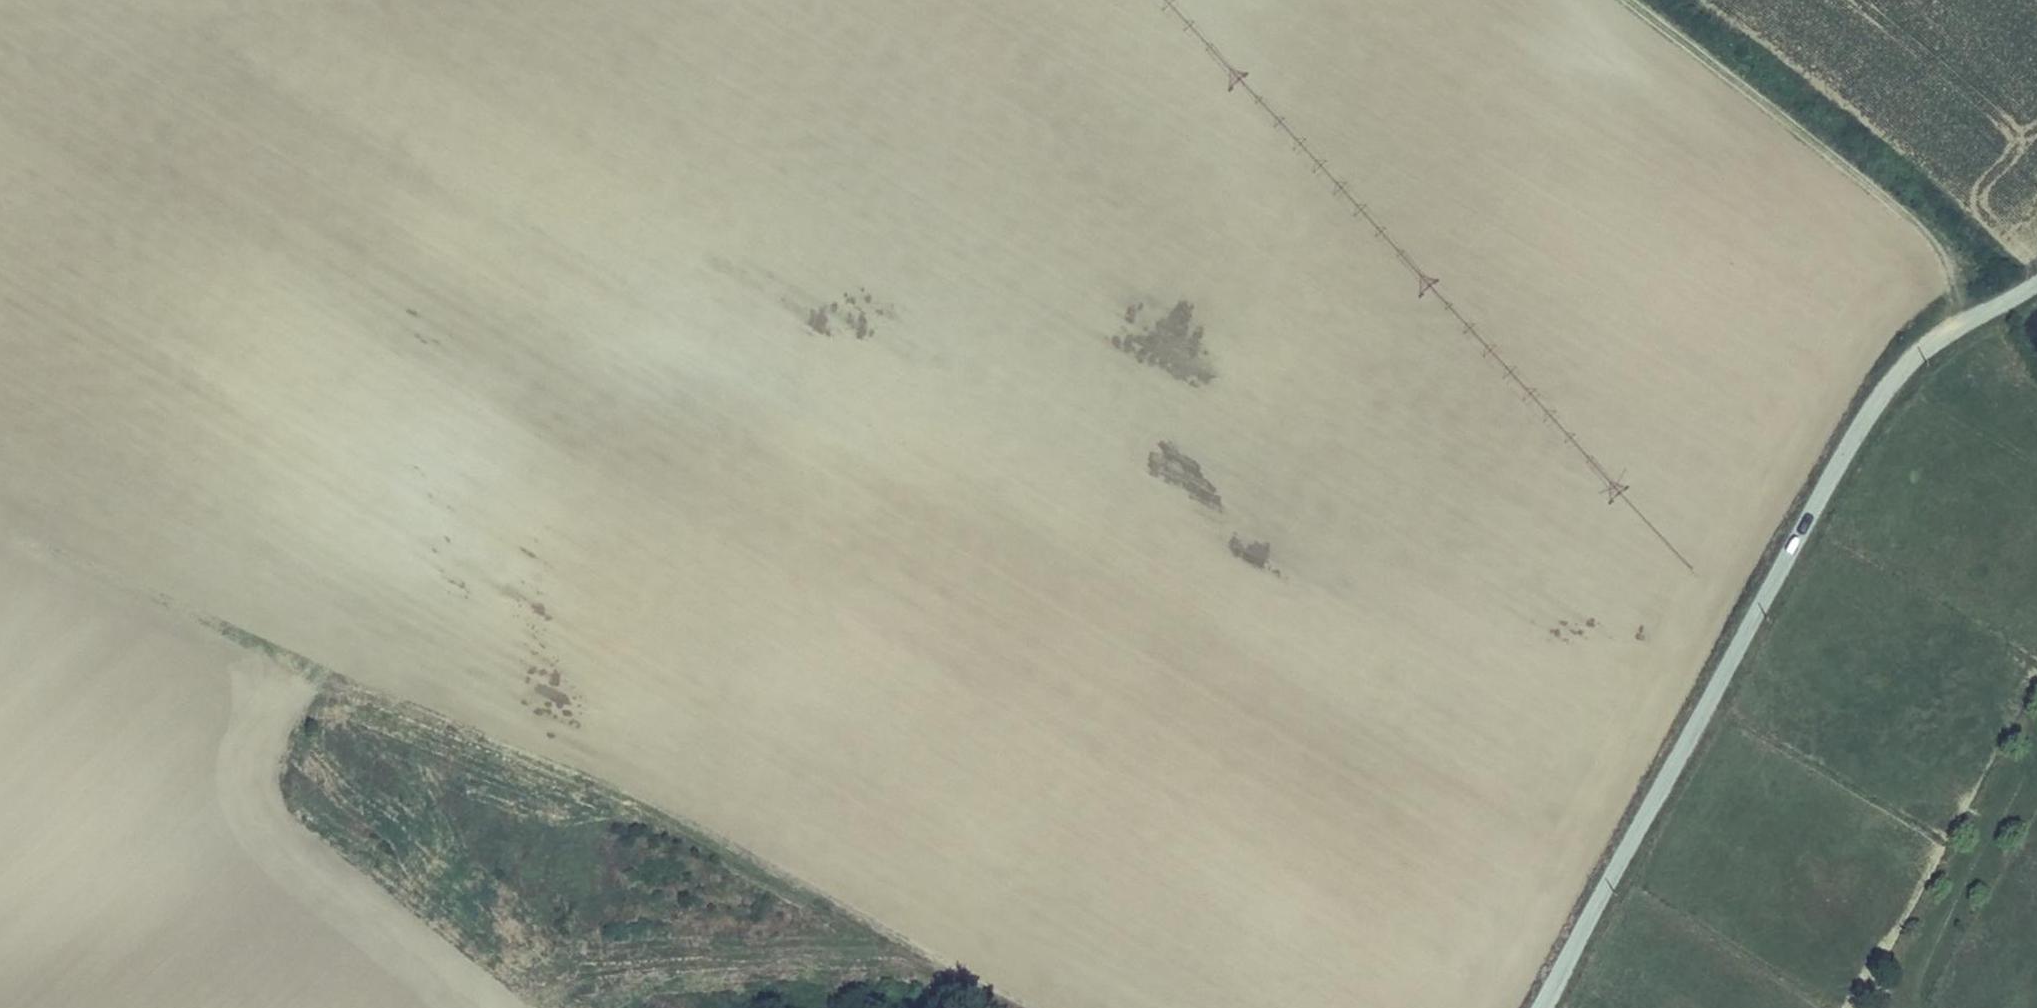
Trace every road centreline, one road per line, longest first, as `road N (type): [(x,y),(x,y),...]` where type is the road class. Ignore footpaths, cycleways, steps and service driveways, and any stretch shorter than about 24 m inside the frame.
road 1 (track): [(1005,1007),(639,796),(0,526)]
road 2 (unclassified): [(2036,280),(1961,315),(1892,378),(1541,1007)]
road 3 (track): [(1883,1007),(2036,751)]

